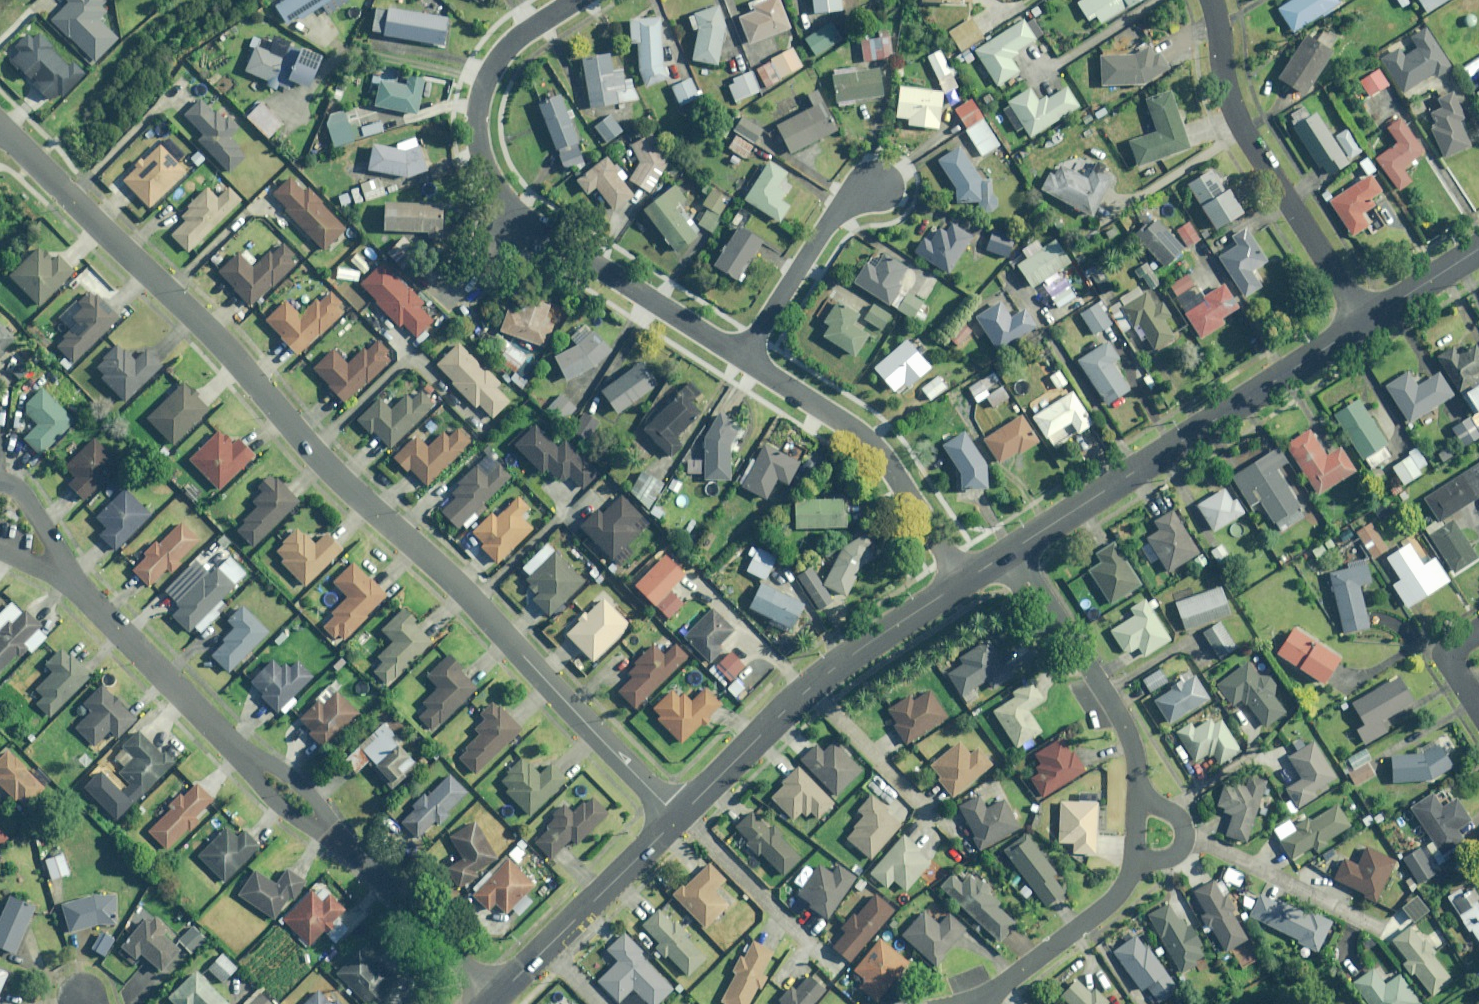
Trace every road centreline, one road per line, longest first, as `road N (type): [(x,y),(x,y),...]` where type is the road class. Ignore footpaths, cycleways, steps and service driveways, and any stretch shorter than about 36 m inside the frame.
road 1 (residential): [(0,129),(216,335),(307,445),(444,571),(677,817)]
road 2 (residential): [(1365,321),(1010,551)]
road 3 (residential): [(962,580),(809,687),(677,817)]
road 4 (residential): [(1212,0),(1234,112),(1365,321)]
road 5 (residential): [(962,580),(870,442),(744,357)]
road 6 (residential): [(1137,798),(1126,725),(1010,551)]
road 7 (residential): [(744,357),(515,215)]
road 8 (residential): [(515,215),(480,152),(478,101),(510,42),(573,0)]
road 9 (residential): [(72,576),(245,755)]
road 10 (residential): [(332,835),(493,1000)]
road 11 (residential): [(976,1003),(1106,905),(1133,861)]
road 12 (residential): [(870,186),(830,220),(744,357)]
road 13 (residential): [(677,817),(543,950)]
road 14 (residential): [(1478,247),(1365,321)]
road 15 (residential): [(1137,798),(1176,814),(1184,835),(1167,858),(1133,861)]
road 16 (residential): [(245,755),(298,782),(332,835)]
road 17 (residential): [(332,835),(275,803),(245,755)]

